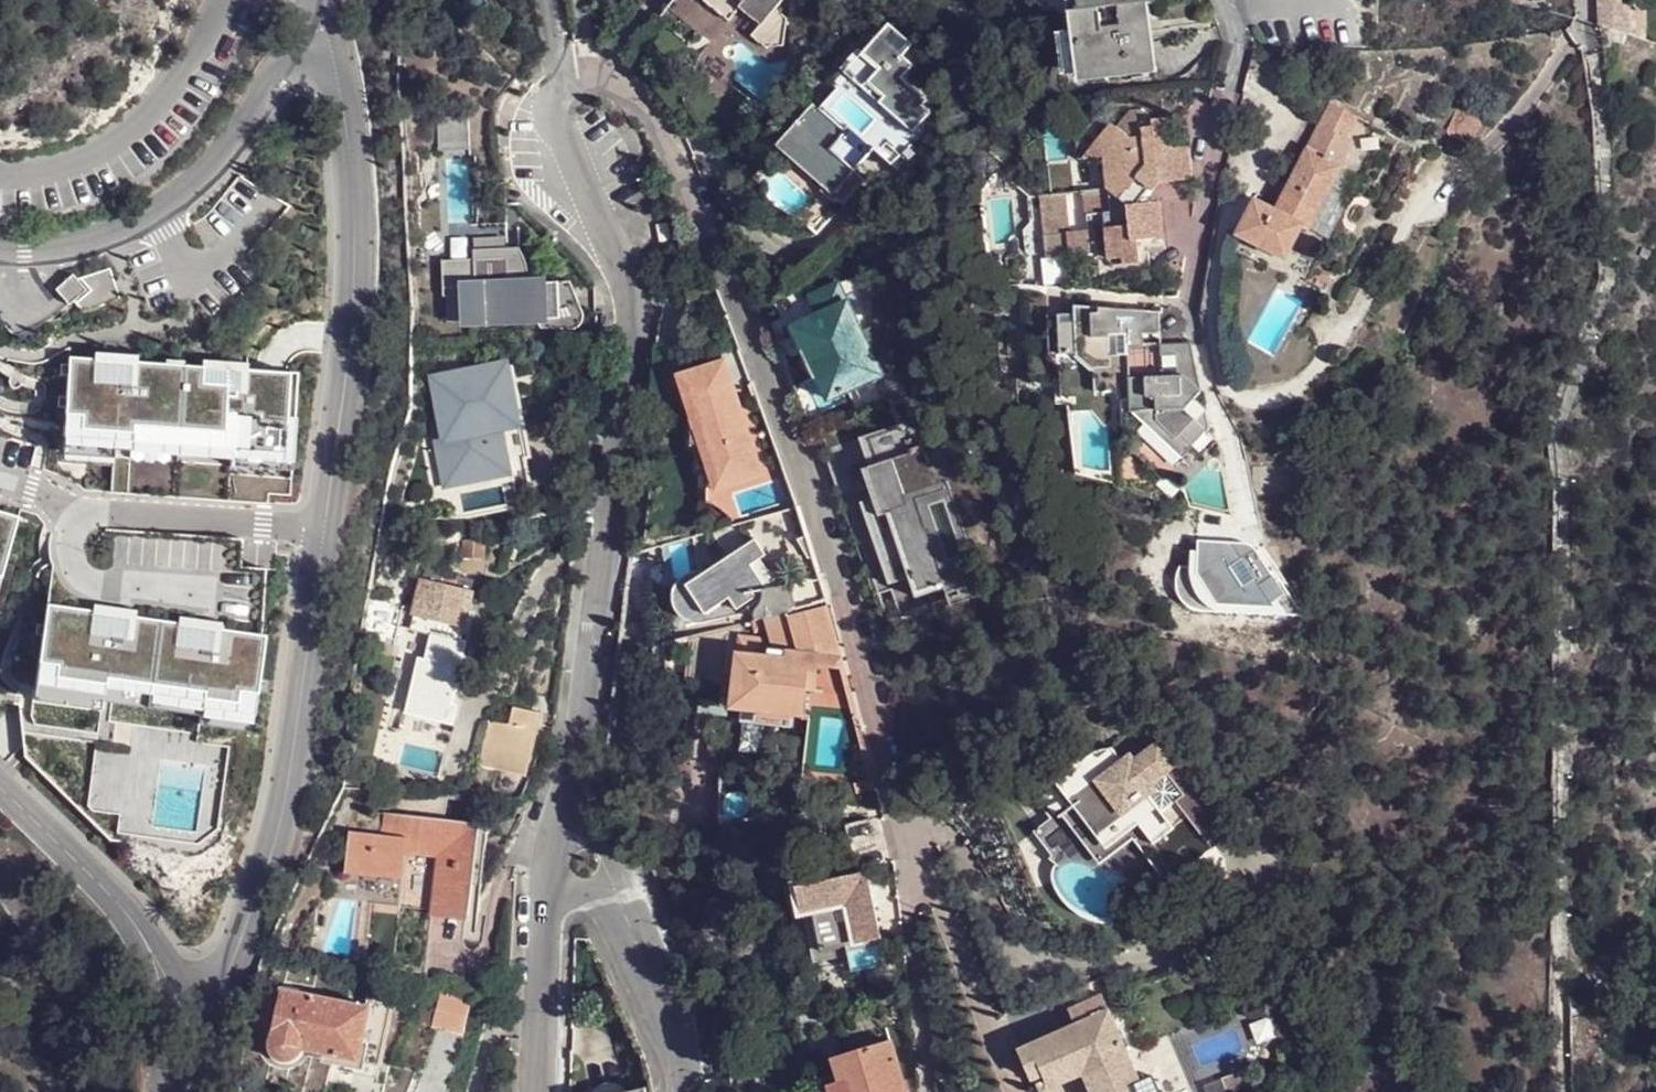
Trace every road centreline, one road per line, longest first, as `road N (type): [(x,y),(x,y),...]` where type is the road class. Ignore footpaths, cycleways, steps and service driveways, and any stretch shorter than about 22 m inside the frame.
road 1 (residential): [(204,986),(255,926),(296,787),(358,296),(352,149),(335,48)]
road 2 (residential): [(564,820),(638,336),(625,272),(542,145),(541,100),(560,78)]
road 3 (residential): [(560,78),(596,77),(623,86),(658,121),(870,672)]
road 4 (residential): [(335,48),(280,82),(232,153),(192,193),(142,223),(75,243),(0,244)]
road 5 (residential): [(227,0),(146,122),(93,161),(36,176),(0,175)]
road 6 (residential): [(1224,0),(1233,38),(1186,299)]
road 7 (residential): [(204,986),(0,779)]
road 8 (residential): [(626,917),(690,1091)]
road 9 (residential): [(535,1091),(548,916)]
road 10 (residential): [(626,917),(610,851),(564,820)]

